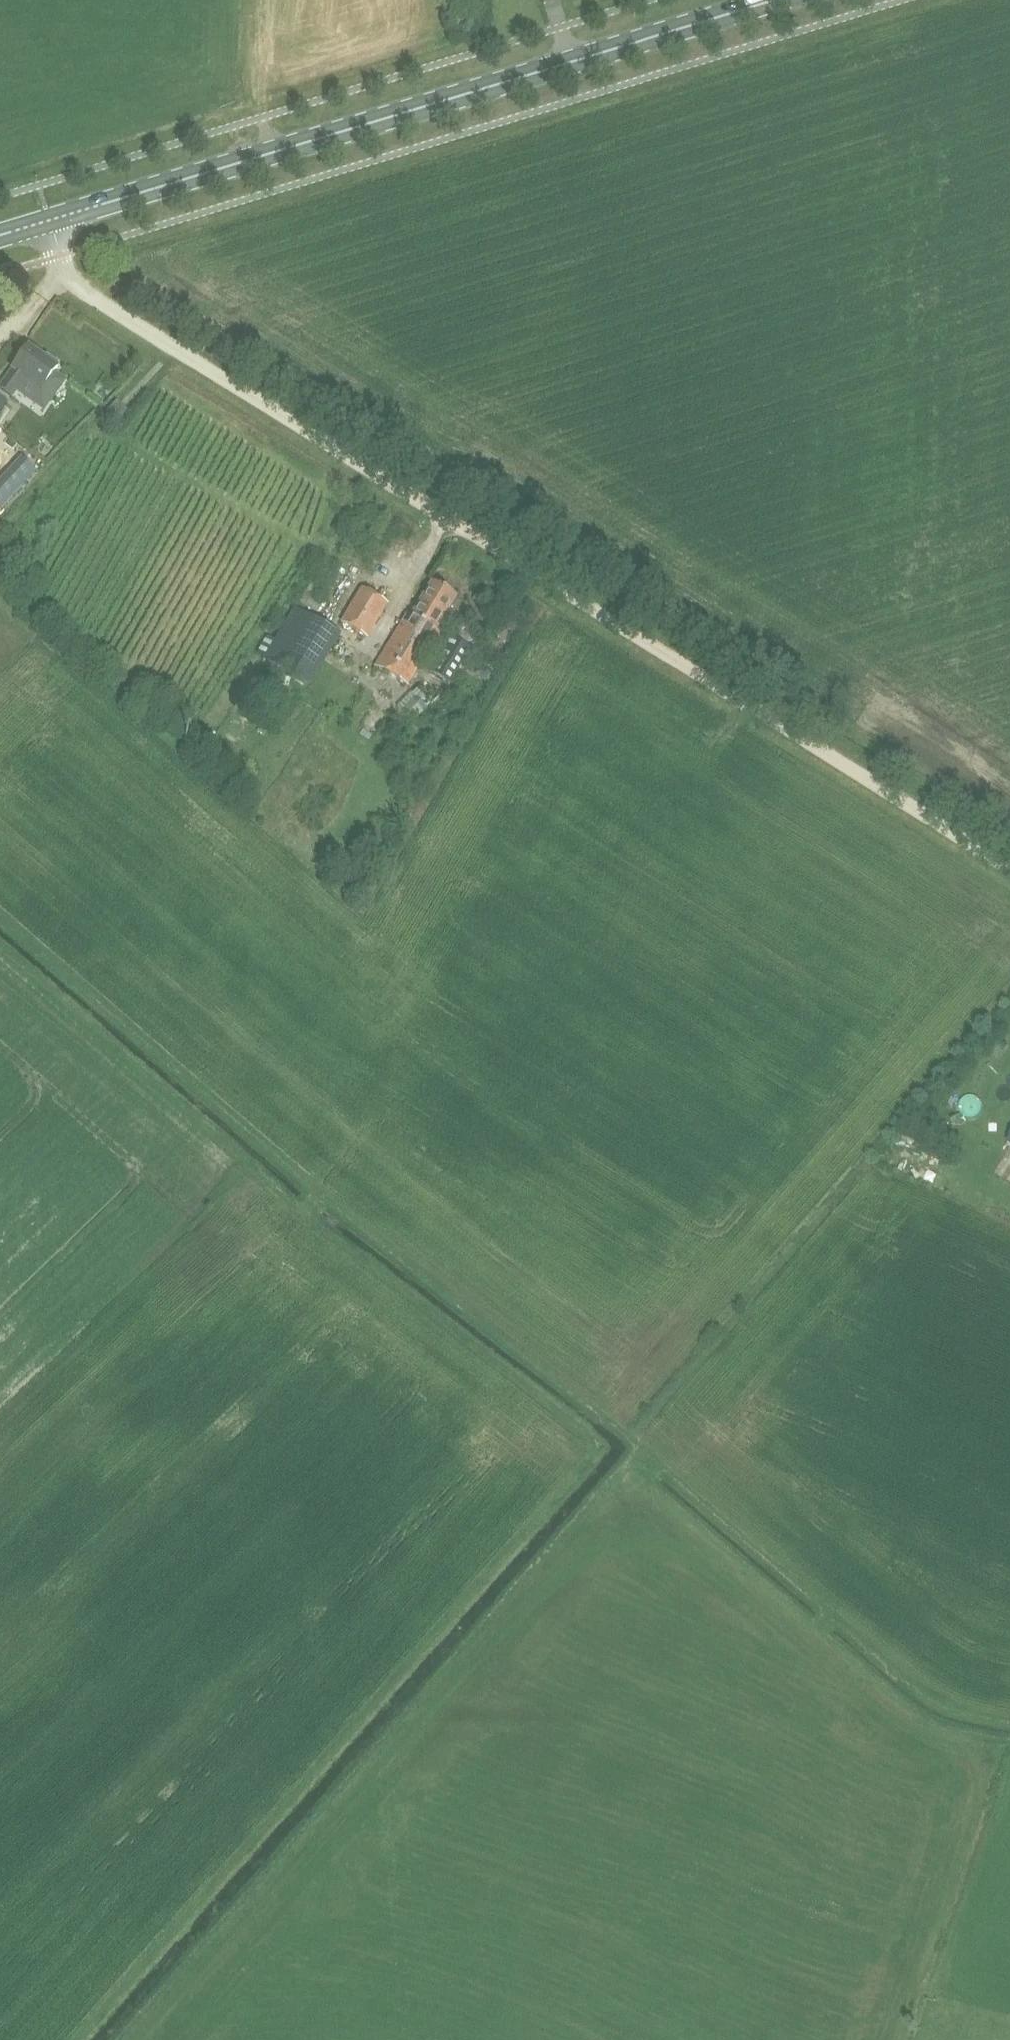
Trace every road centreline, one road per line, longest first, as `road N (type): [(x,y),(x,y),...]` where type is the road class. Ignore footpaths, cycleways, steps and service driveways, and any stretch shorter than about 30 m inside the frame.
road 1 (unclassified): [(1009,861),(84,293),(65,270),(50,220)]
road 2 (secondary): [(50,220),(772,0)]

